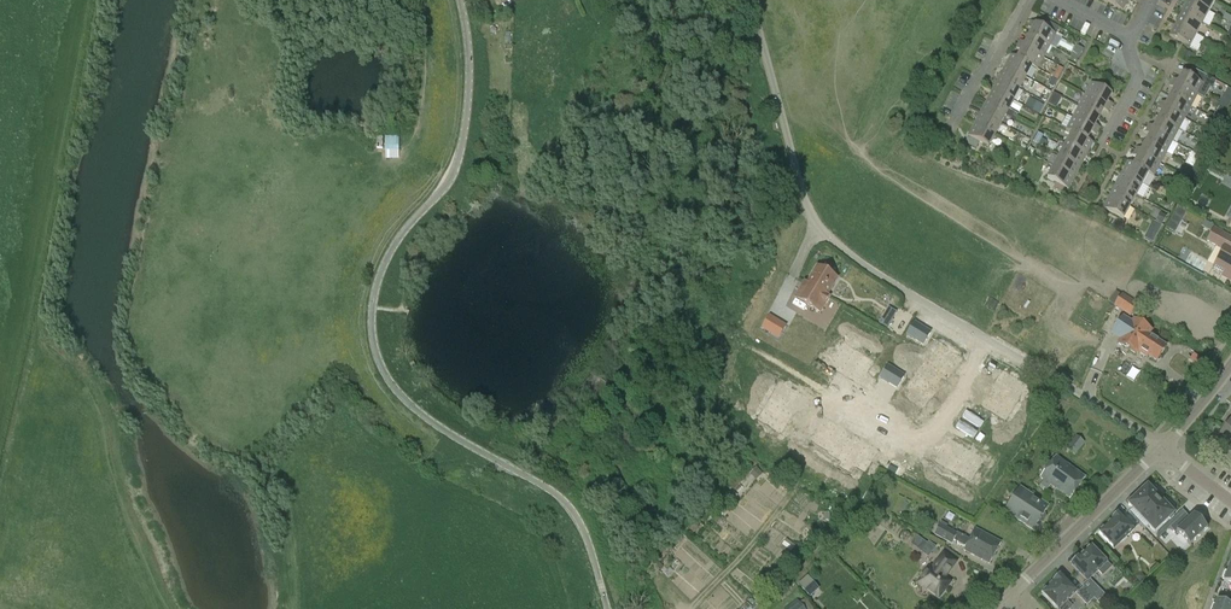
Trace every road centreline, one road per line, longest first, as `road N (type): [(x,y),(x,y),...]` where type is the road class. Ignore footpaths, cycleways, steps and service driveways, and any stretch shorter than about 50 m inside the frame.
road 1 (tertiary): [(607,608),(585,535),(562,499),(415,408),(375,350),(373,307),(383,268),(451,179),(461,151),(469,71),(460,0)]
road 2 (residential): [(1161,449),(827,237),(805,197),(748,0)]
road 3 (residential): [(1007,600),(1161,449)]
road 4 (track): [(793,492),(692,608)]
road 5 (residential): [(951,128),(1027,0)]

